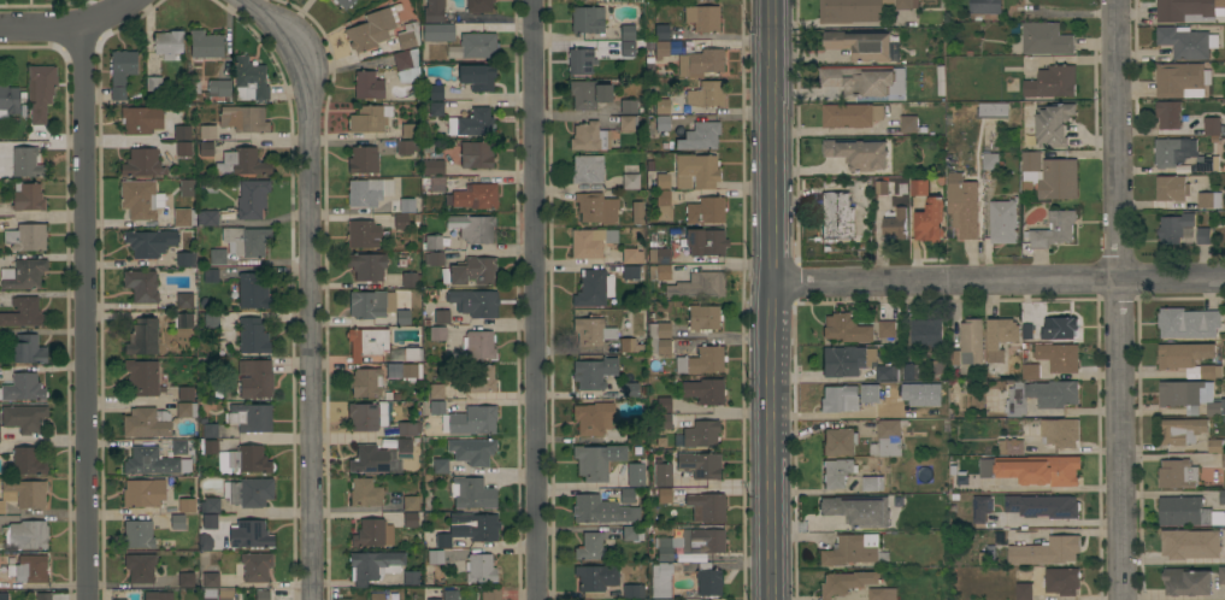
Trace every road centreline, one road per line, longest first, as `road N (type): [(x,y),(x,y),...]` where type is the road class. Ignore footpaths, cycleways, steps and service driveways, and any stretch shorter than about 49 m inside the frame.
road 1 (residential): [(314,599),(311,87),(285,29),(253,0)]
road 2 (residential): [(535,599),(526,0)]
road 3 (residential): [(1125,599),(1120,0)]
road 4 (residential): [(89,599),(86,28)]
road 5 (residential): [(1224,279),(776,282)]
road 6 (tertiary): [(773,599),(776,282)]
road 7 (tertiary): [(775,212),(773,0)]
road 8 (residential): [(136,0),(86,28),(0,34)]

